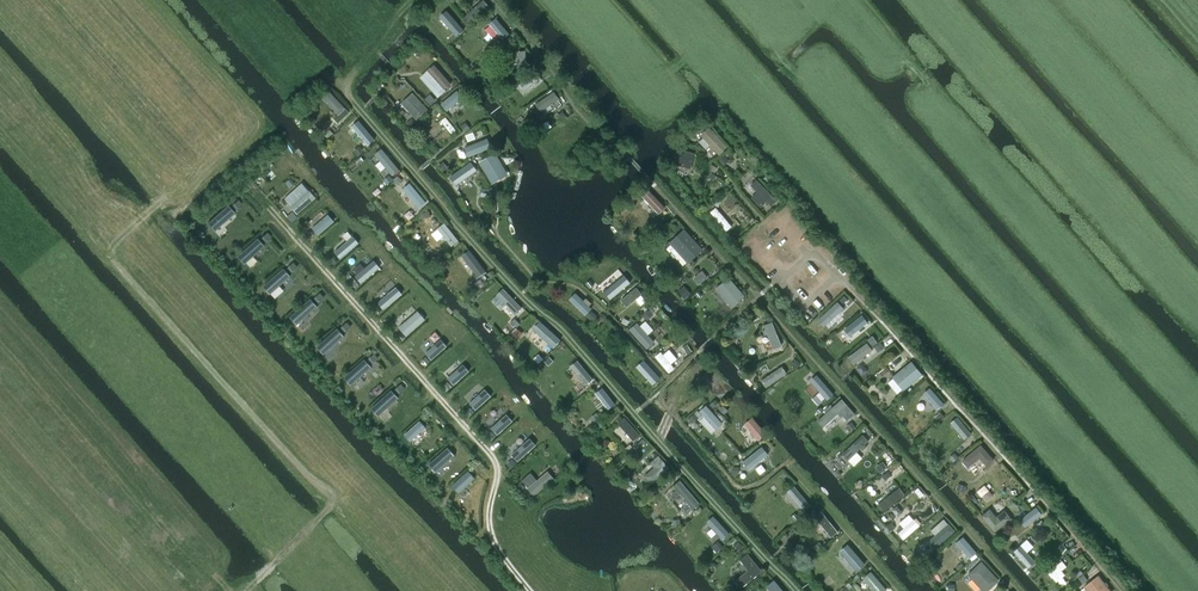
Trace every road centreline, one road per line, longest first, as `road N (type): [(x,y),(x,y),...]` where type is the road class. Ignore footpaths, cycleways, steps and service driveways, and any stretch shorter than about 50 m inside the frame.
road 1 (track): [(796,590),(349,102)]
road 2 (track): [(653,185),(494,0)]
road 3 (track): [(635,412),(780,281)]
road 4 (track): [(895,590),(787,469)]

